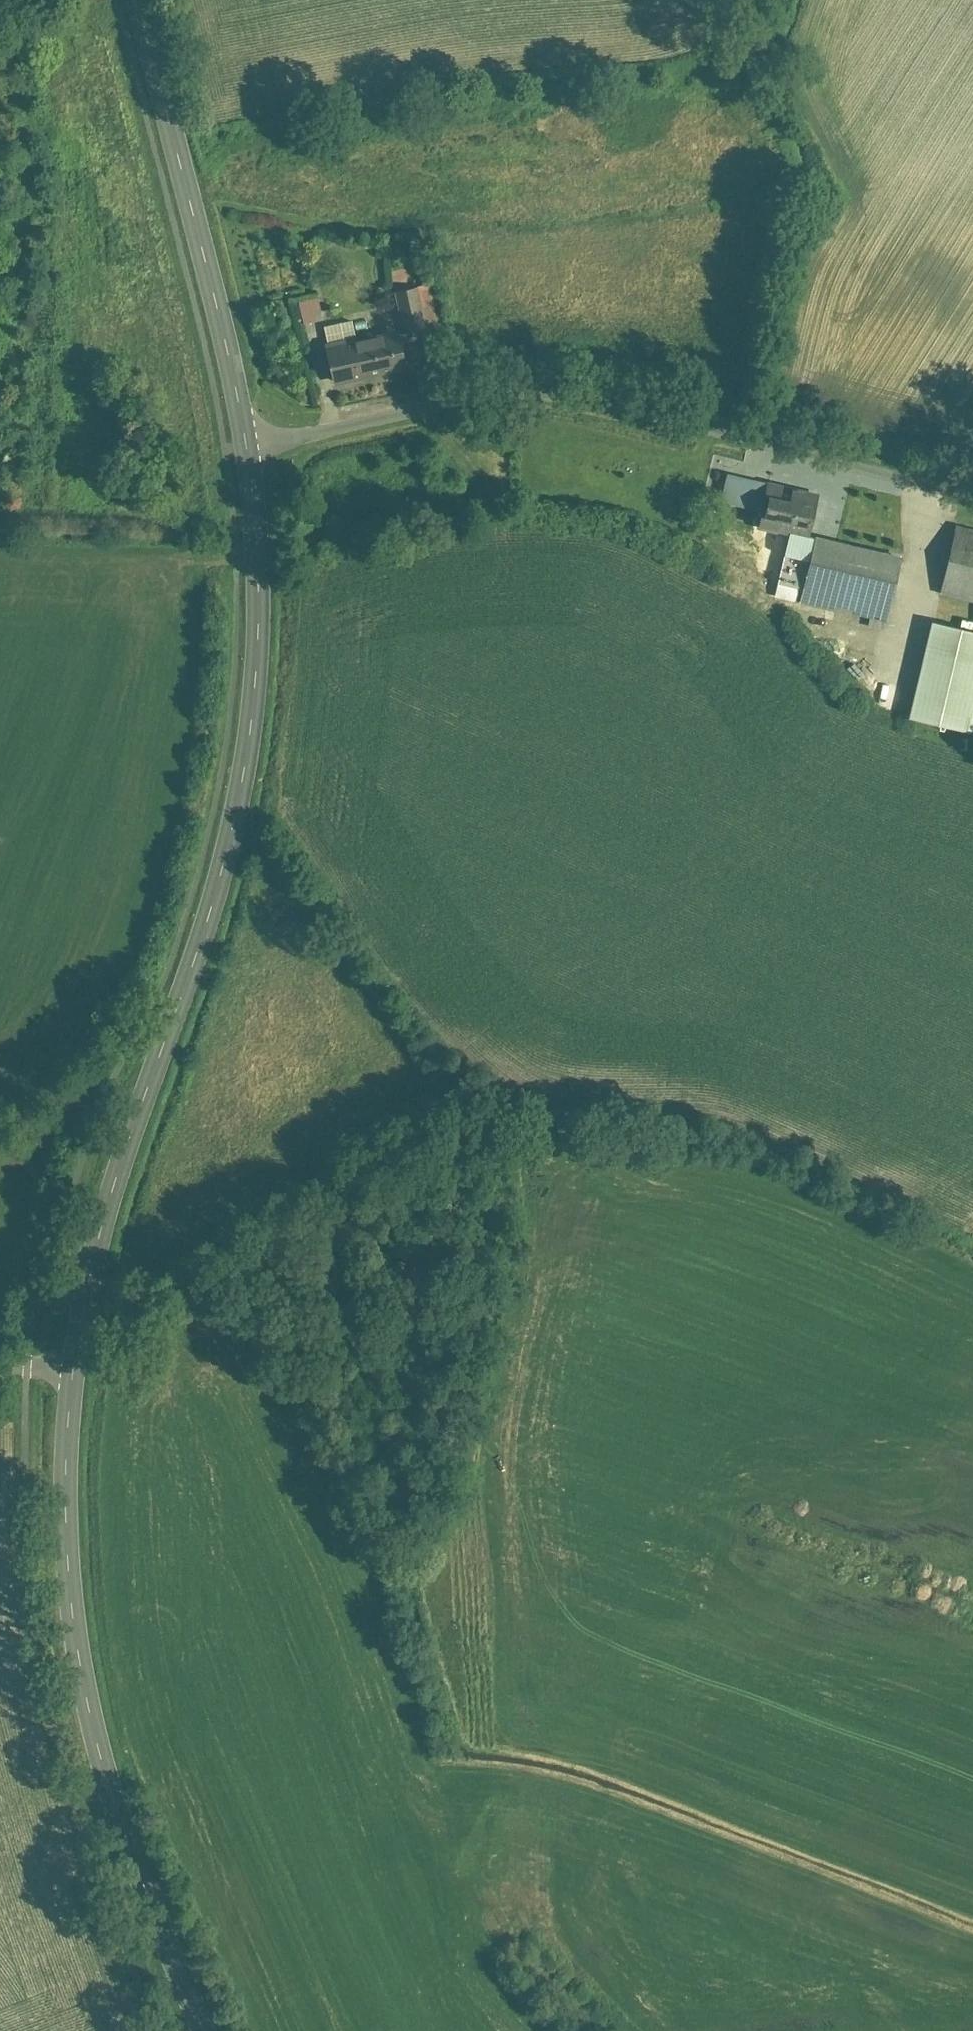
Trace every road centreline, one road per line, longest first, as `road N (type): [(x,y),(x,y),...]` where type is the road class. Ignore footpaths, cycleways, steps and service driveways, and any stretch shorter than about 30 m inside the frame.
road 1 (tertiary): [(201,2030),(97,1762),(69,1598),(63,1477),(81,1289),(118,1162),(216,893),(244,774),(255,679),(247,450)]
road 2 (residential): [(972,502),(556,399),(247,450)]
road 3 (tertiary): [(247,450),(130,0)]

